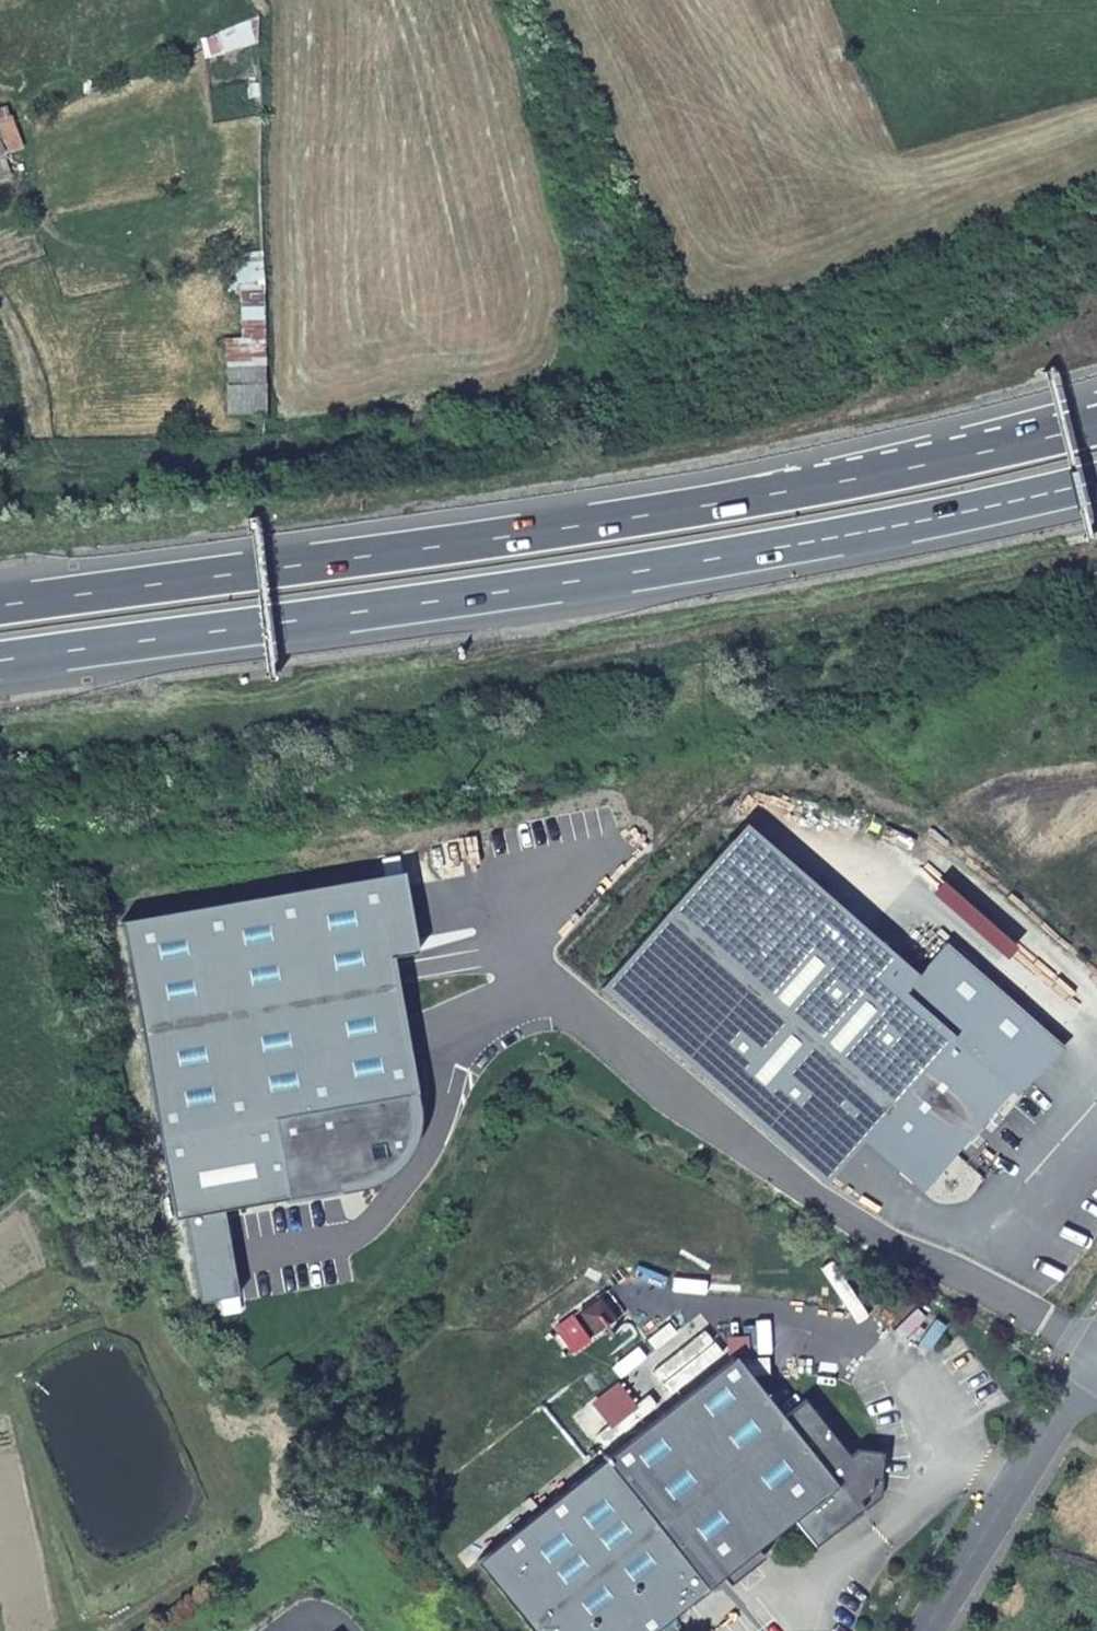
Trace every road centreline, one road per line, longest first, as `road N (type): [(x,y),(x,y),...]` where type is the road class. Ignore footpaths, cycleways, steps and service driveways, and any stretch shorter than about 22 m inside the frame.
road 1 (motorway): [(0,668),(727,556),(1096,475)]
road 2 (motorway): [(1096,426),(714,505),(0,606)]
road 3 (residential): [(1096,1358),(929,1630)]

